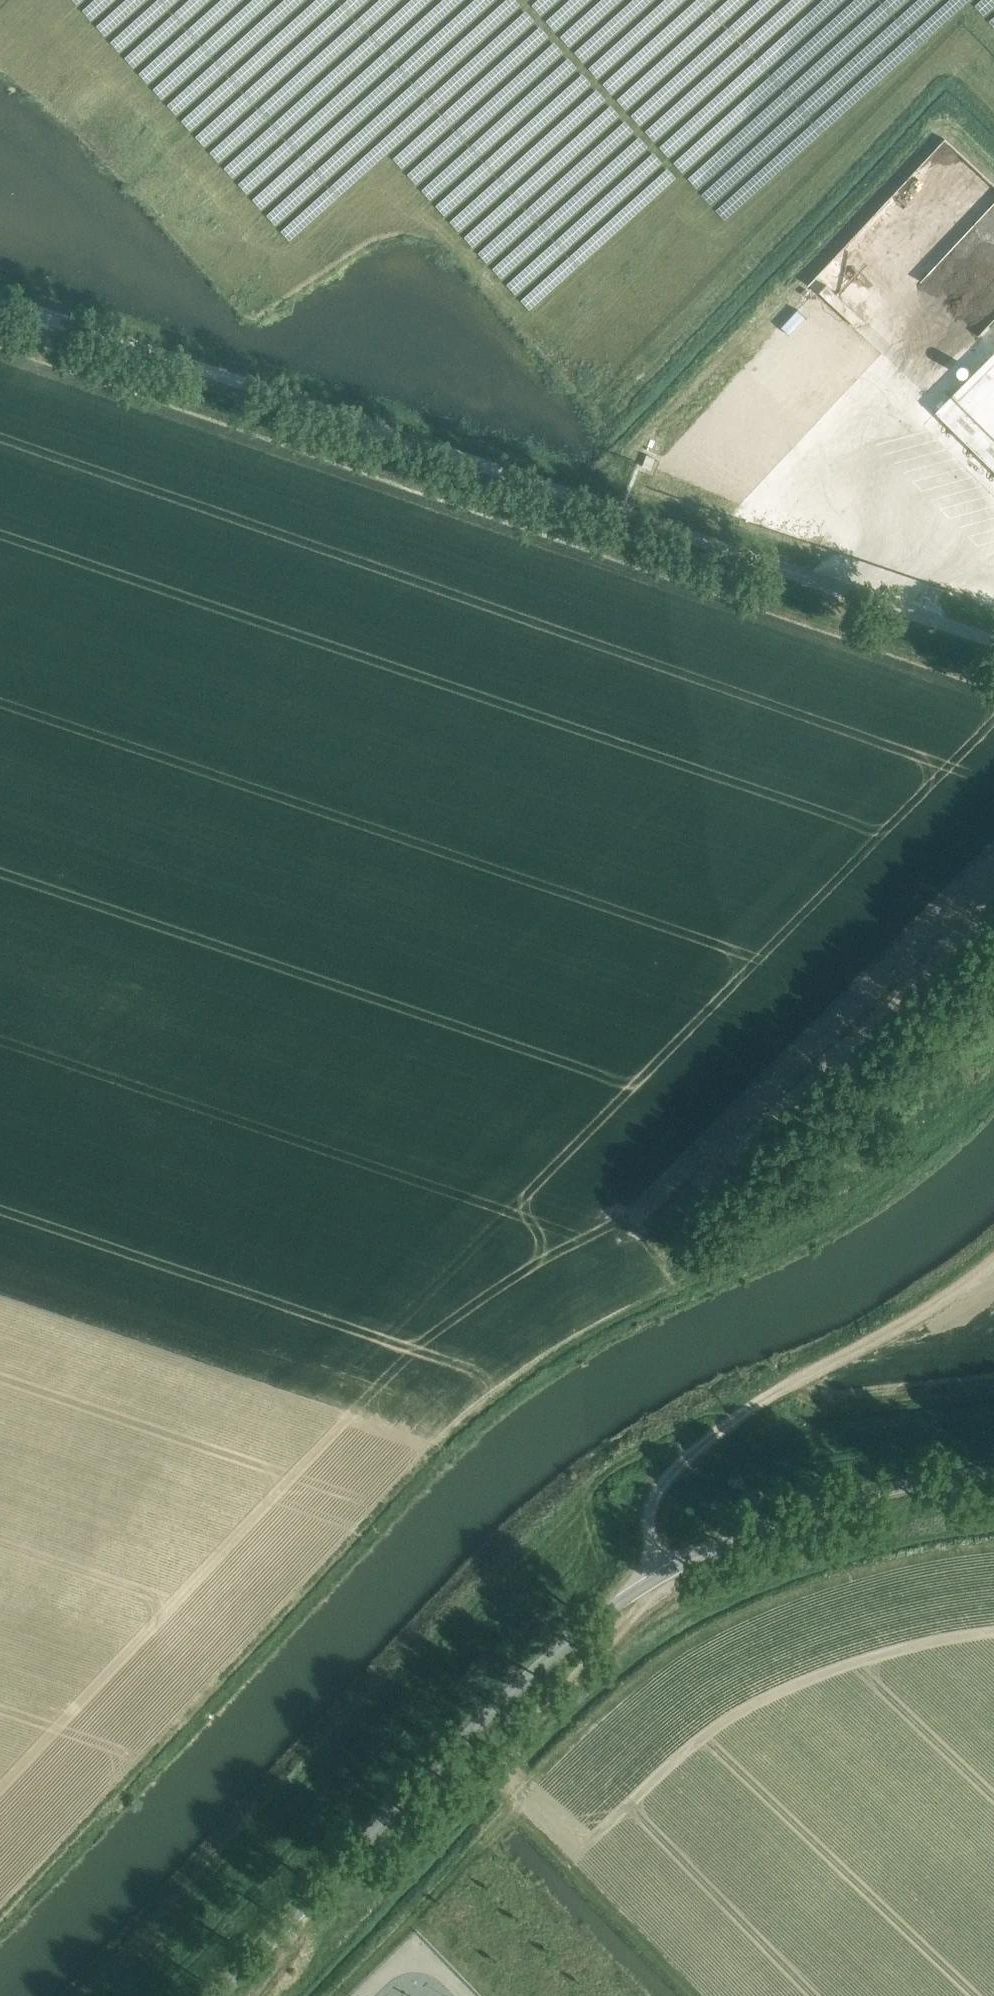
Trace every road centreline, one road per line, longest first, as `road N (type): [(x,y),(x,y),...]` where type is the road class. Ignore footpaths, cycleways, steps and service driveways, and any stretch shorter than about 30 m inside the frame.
road 1 (unclassified): [(993,644),(0,310)]
road 2 (unclassified): [(219,1995),(432,1772),(540,1666),(631,1594),(708,1550),(798,1515),(993,1472)]
road 3 (track): [(658,1577),(649,1537),(655,1499),(696,1448),(780,1386),(909,1321),(993,1264)]

